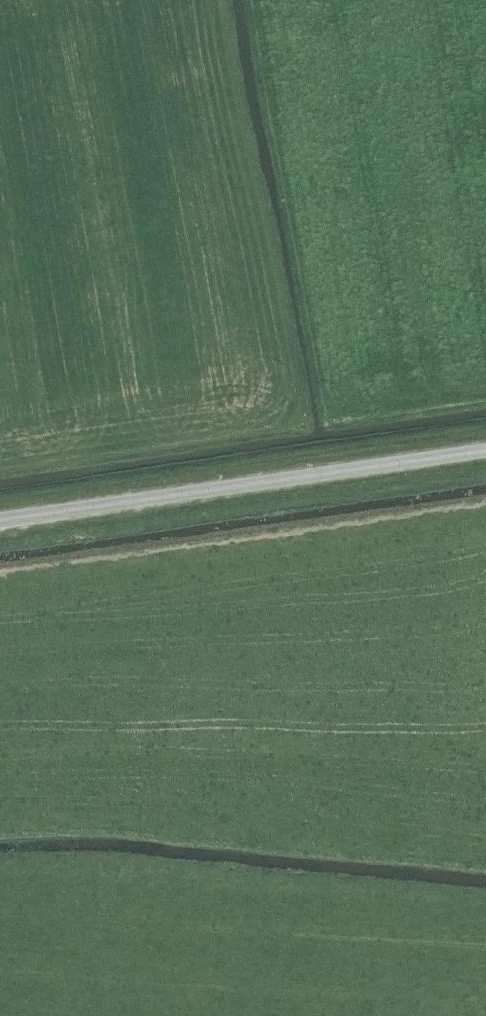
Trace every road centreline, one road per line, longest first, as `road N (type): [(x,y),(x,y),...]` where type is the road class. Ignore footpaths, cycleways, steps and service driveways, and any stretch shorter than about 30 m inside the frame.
road 1 (tertiary): [(485,449),(0,518)]

